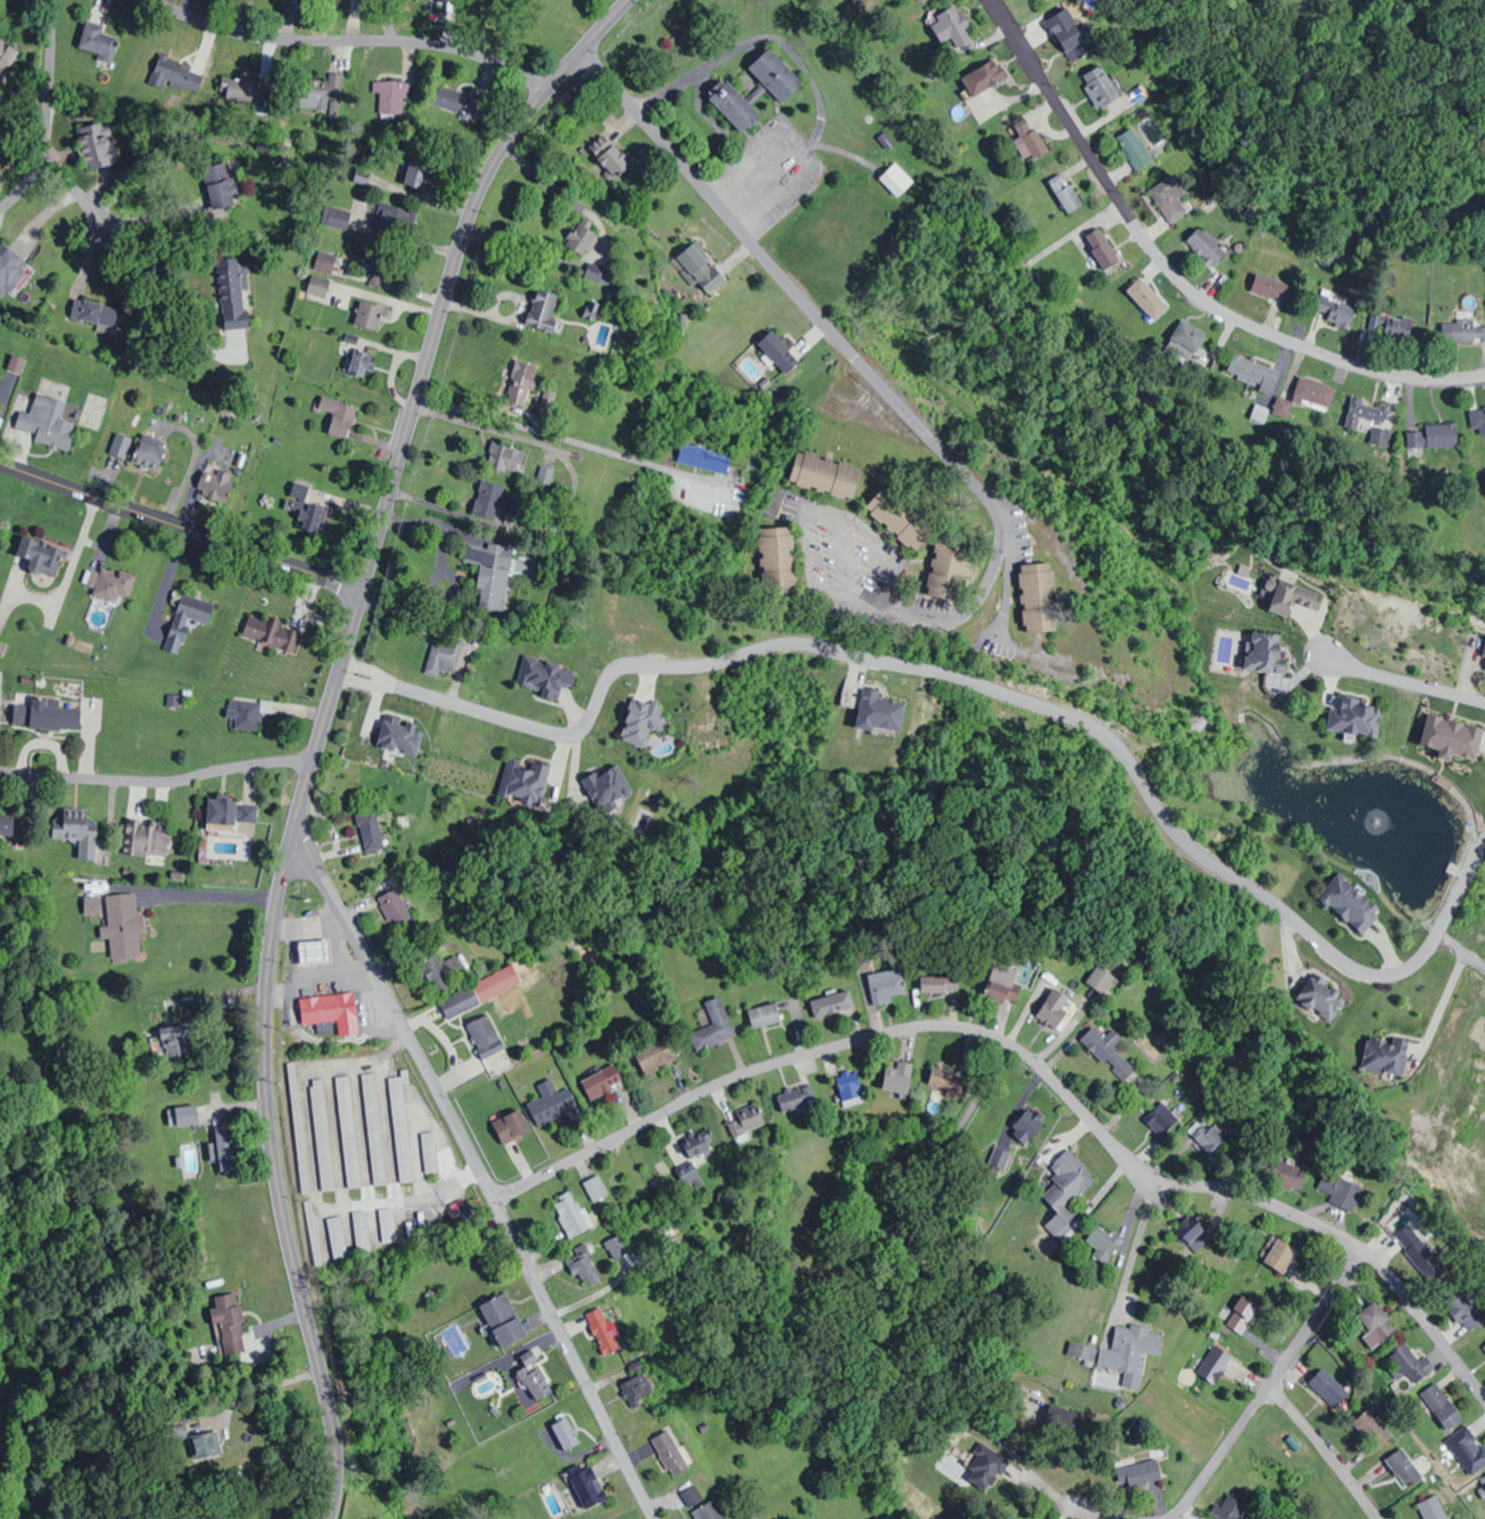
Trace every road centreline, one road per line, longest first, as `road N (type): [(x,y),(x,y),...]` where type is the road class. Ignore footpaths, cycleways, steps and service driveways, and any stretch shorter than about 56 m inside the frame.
road 1 (secondary): [(630,0),(519,128),(476,202),(278,887),(264,1087),(282,1213),(333,1428),(325,1518)]
road 2 (residential): [(393,684),(570,734),(620,664),(698,664),(790,641),(938,671),(1095,727),(1122,750),(1188,846),(1269,898),(1342,961),(1379,975),(1419,956),(1484,837)]
road 3 (residential): [(492,1202),(735,1077),(884,1034),(970,1029),(1028,1056),(1140,1171),(1280,1209),(1372,1260),(1484,1400)]
road 4 (residential): [(291,830),(374,975),(651,1518)]
road 5 (residential): [(1058,106),(1173,276),(1226,314),(1352,367),(1399,376),(1484,373)]
road 6 (residential): [(814,316),(999,522),(997,560),(979,599),(946,622),(914,622)]
road 7 (residential): [(147,0),(238,32),(436,44),(549,90)]
road 8 (secondary): [(0,462),(362,589)]
road 9 (residential): [(894,608),(914,622),(816,595),(801,527),(807,514),(836,513),(866,530),(894,608)]
road 10 (residential): [(580,54),(814,316)]
road 11 (residential): [(309,761),(162,780),(0,770)]
road 12 (residential): [(1205,1477),(1361,1253)]
road 13 (residential): [(0,207),(30,174),(41,144),(48,0)]
road 14 (residential): [(1269,1386),(1374,1518)]
road 15 (residential): [(1484,702),(1323,655)]
road 16 (residential): [(991,0),(1058,106)]

